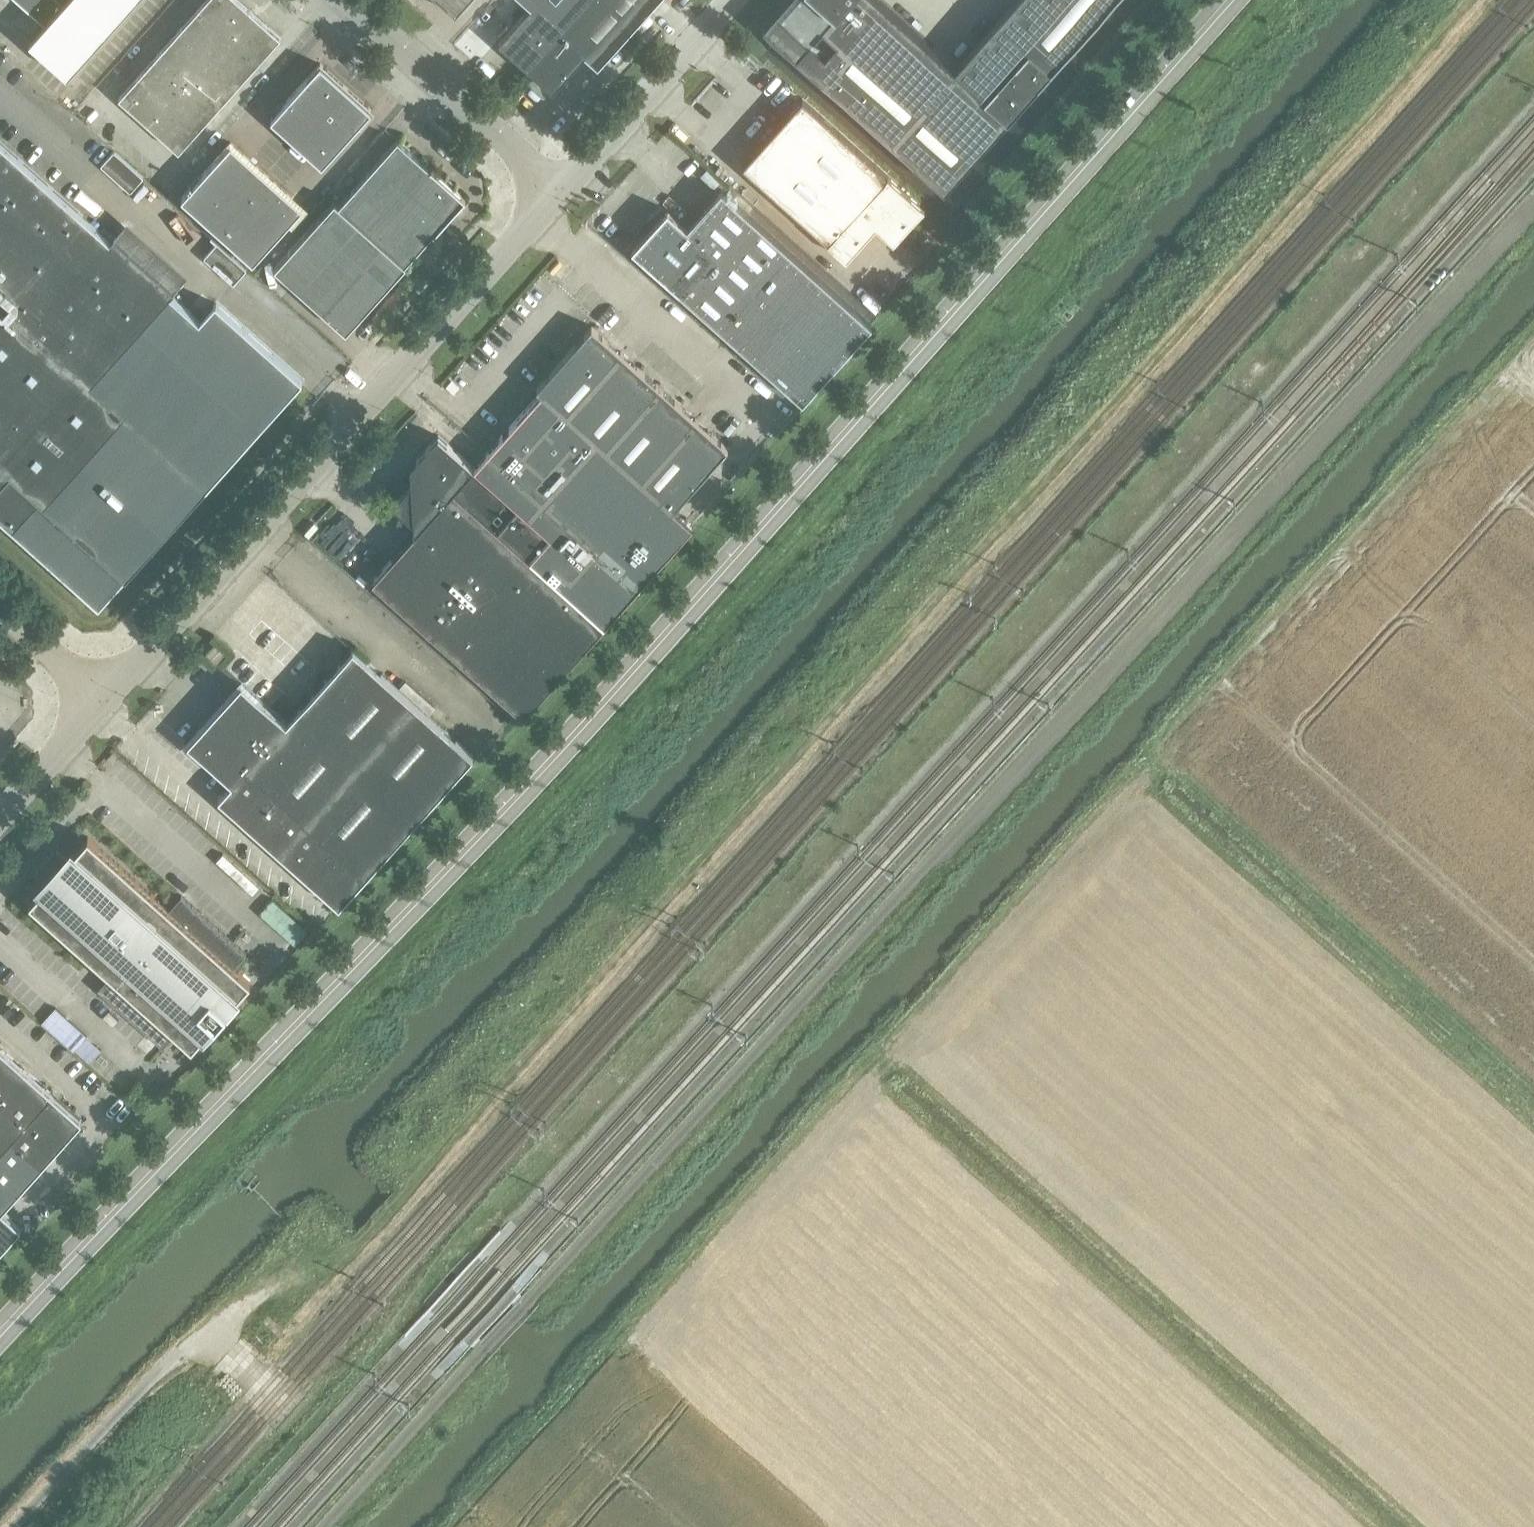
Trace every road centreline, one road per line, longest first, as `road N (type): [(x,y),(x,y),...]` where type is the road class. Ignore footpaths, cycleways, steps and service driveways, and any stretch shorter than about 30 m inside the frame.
road 1 (track): [(1471,0),(391,1208),(357,1241),(235,1310),(211,1344)]
road 2 (secondary): [(0,1334),(671,630),(1226,0)]
road 3 (unclassified): [(107,692),(556,188)]
road 4 (unclassified): [(346,0),(556,188)]
road 5 (unclassified): [(556,188),(709,23)]
road 6 (unclassified): [(0,812),(107,692)]
road 7 (unclassified): [(107,692),(0,599)]

